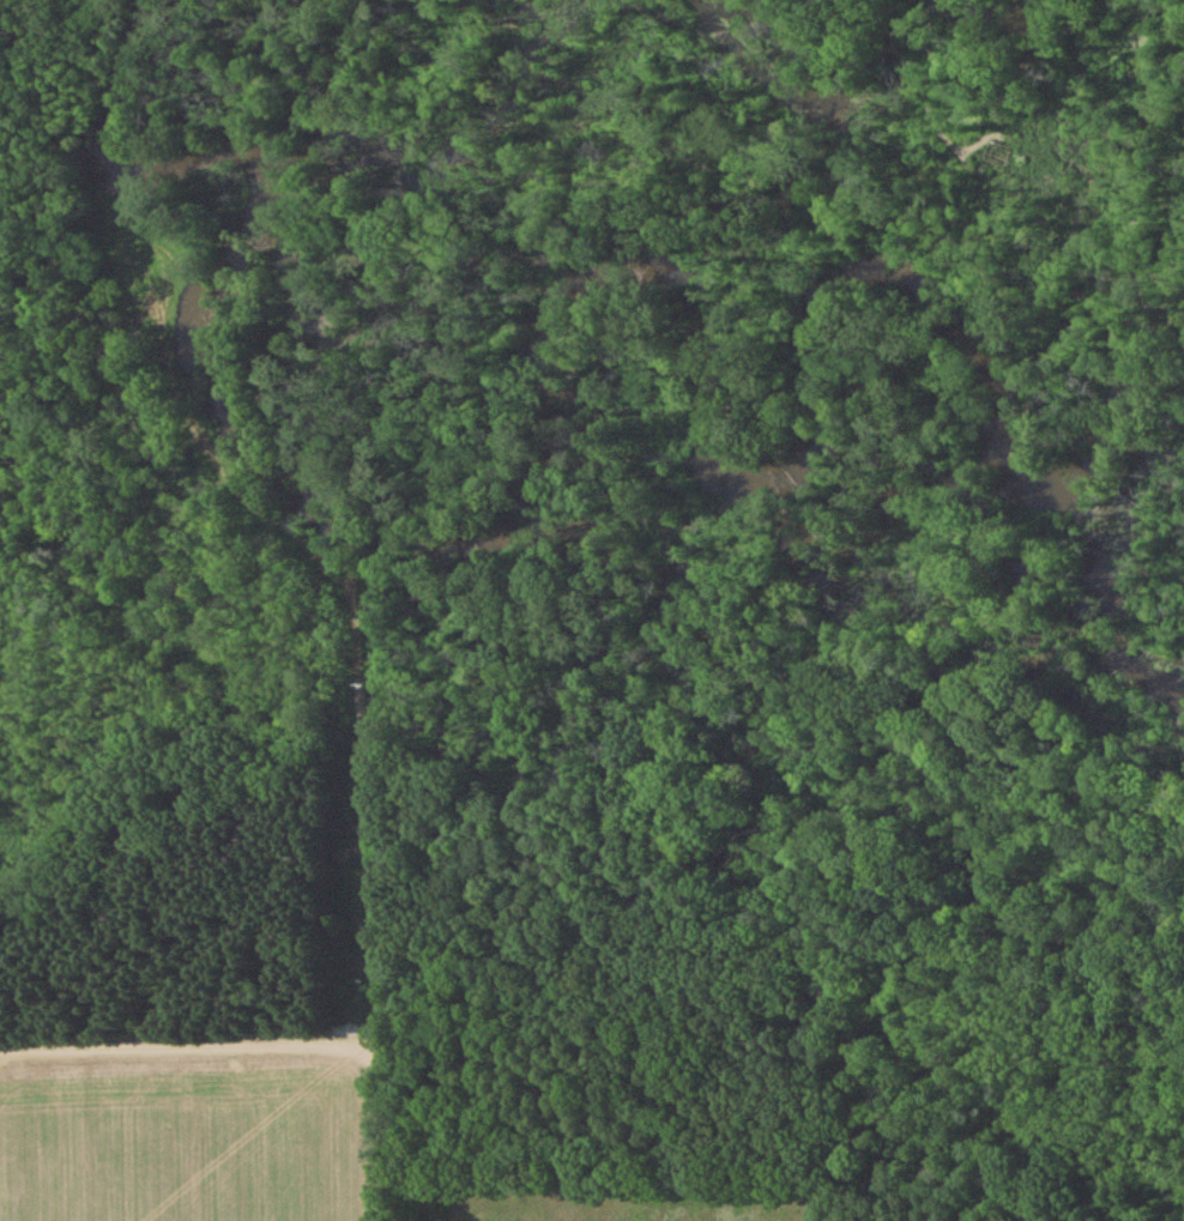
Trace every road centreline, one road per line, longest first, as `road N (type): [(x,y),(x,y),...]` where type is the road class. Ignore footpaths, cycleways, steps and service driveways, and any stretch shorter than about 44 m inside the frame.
road 1 (track): [(1183,1168),(627,1171)]

